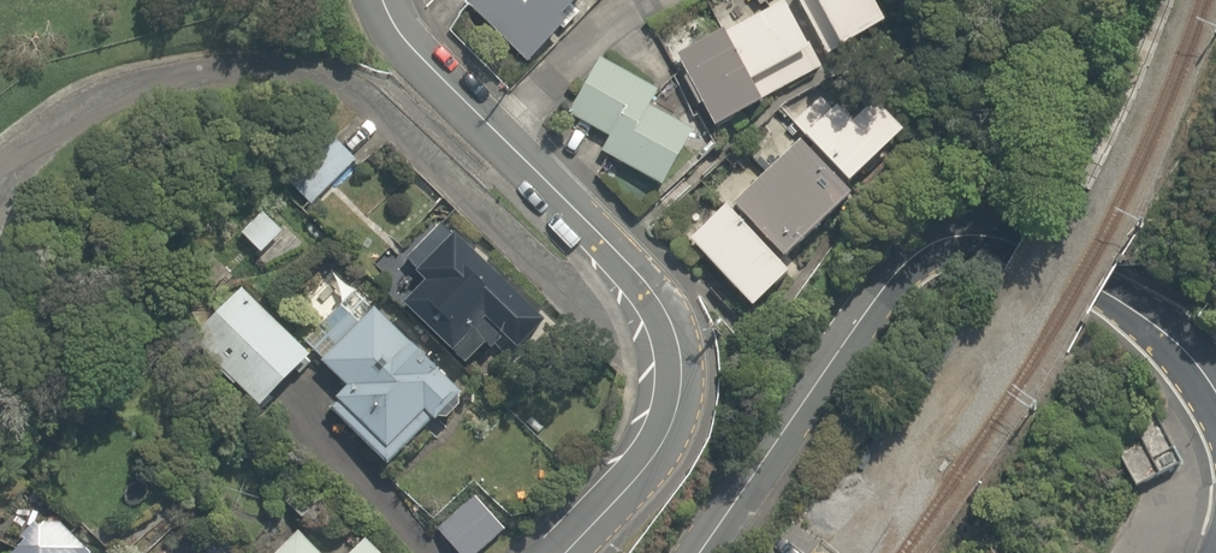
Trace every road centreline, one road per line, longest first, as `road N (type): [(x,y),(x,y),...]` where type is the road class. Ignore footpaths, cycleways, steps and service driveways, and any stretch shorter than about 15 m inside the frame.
road 1 (residential): [(1215,390),(1191,357),(1115,294),(1000,245),(946,244),(895,275),(702,552)]
road 2 (residential): [(578,552),(639,492),(675,422),(671,367),(640,281),(460,108),(384,24),(375,0)]
road 3 (track): [(836,552),(1006,324),(1180,0)]

